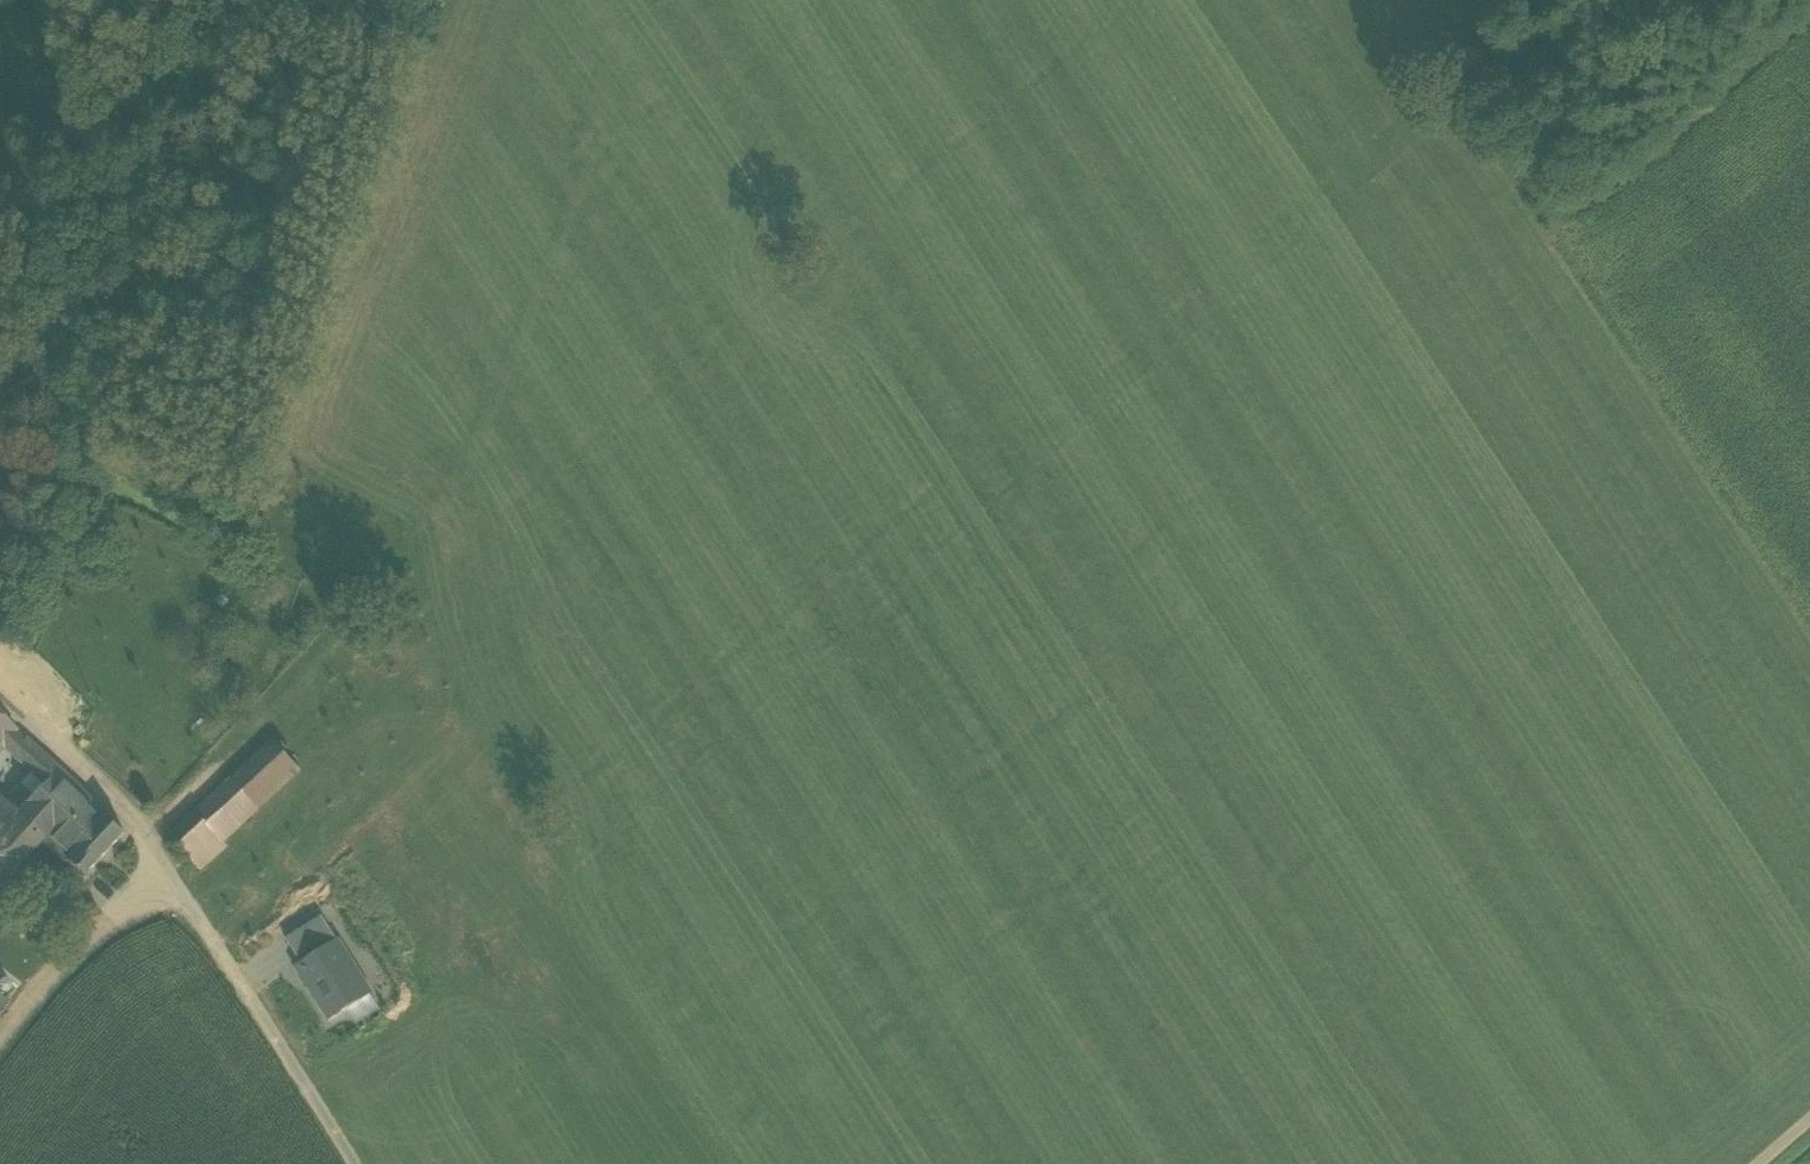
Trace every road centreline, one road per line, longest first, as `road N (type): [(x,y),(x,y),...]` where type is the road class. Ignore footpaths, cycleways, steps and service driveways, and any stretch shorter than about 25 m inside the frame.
road 1 (unclassified): [(0,697),(136,823),(357,1163)]
road 2 (track): [(0,1049),(67,967),(175,876)]

